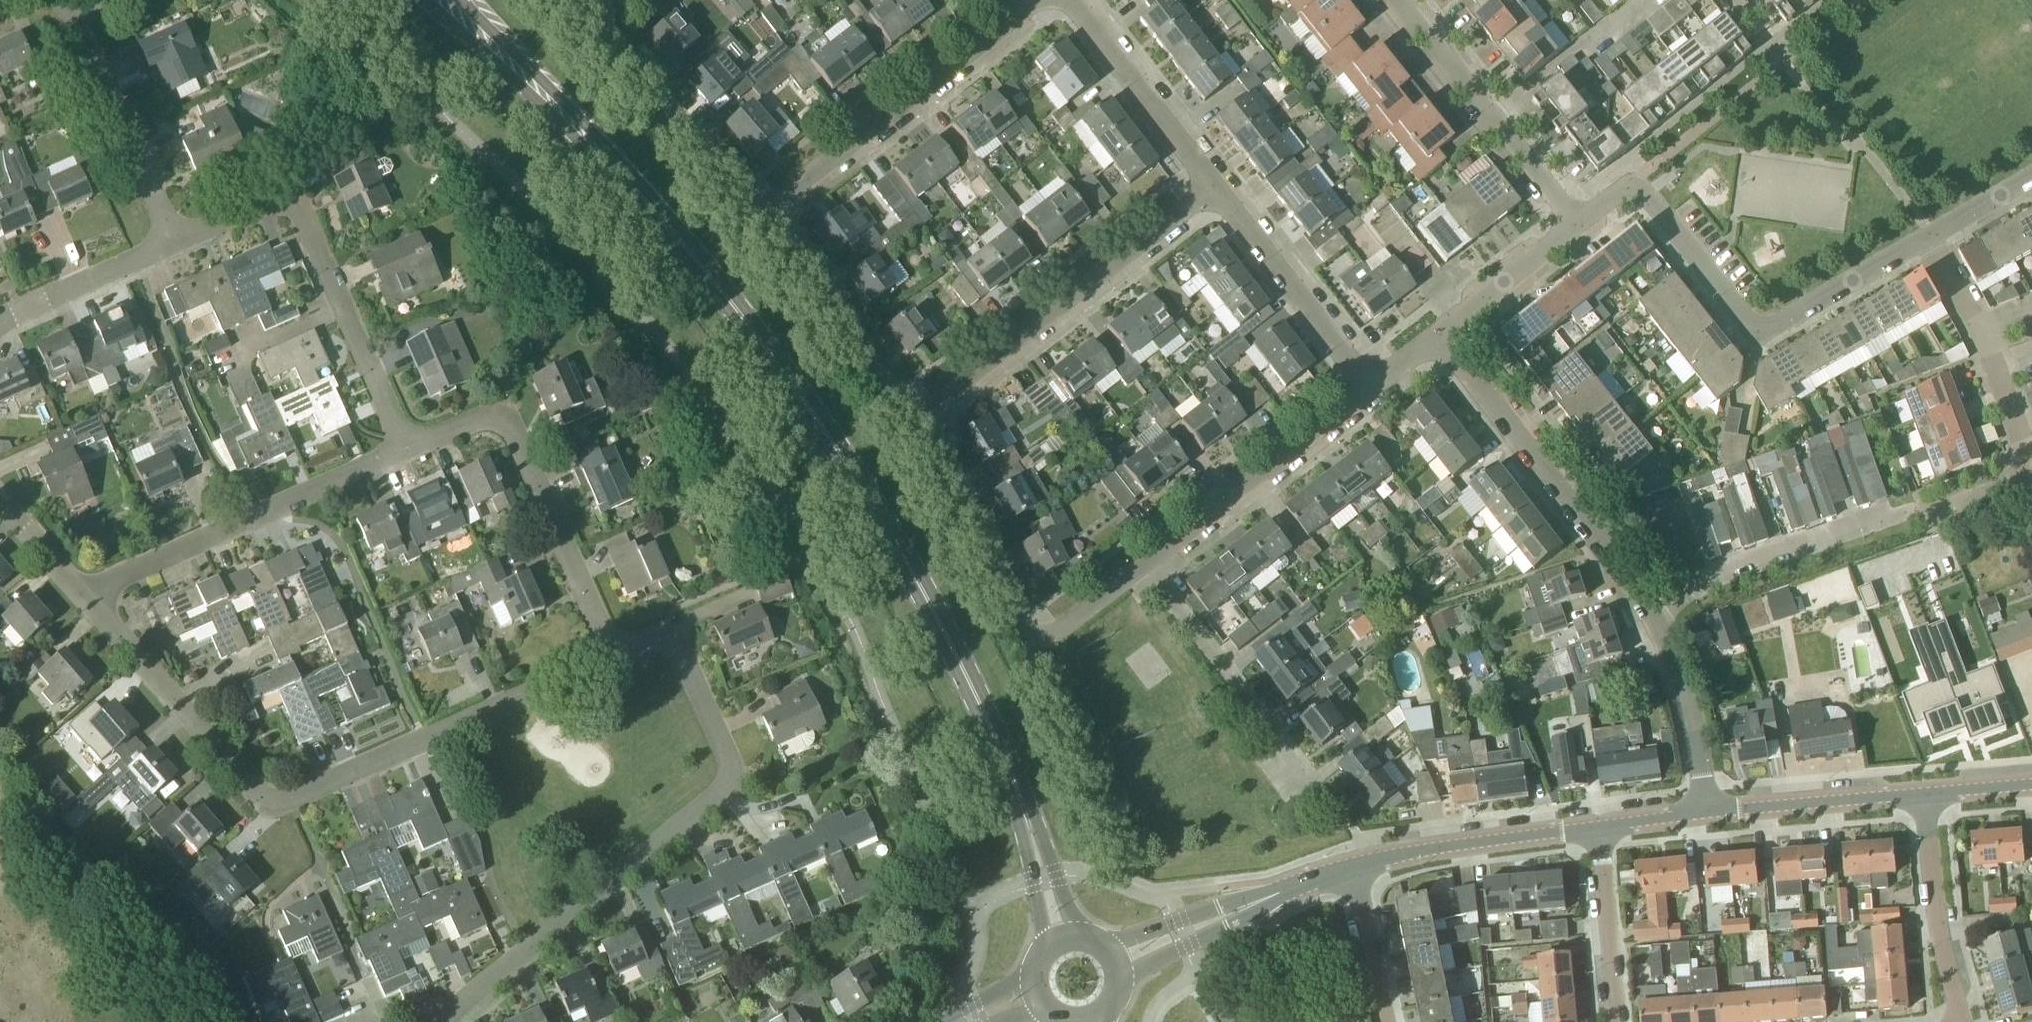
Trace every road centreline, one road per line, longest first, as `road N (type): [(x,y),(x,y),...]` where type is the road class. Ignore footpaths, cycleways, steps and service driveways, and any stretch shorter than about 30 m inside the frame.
road 1 (primary): [(1027,817),(945,632),(775,359),(608,158),(475,26)]
road 2 (residential): [(608,658),(663,632),(689,645),(731,743),(731,769),(437,1021)]
road 3 (residential): [(1651,616),(1728,577),(2031,475)]
road 4 (residential): [(176,242),(293,193),(307,201),(409,441)]
road 5 (residential): [(908,412),(1217,180)]
road 6 (residential): [(1928,237),(1791,320),(1765,324),(1729,302),(1642,173)]
road 7 (residential): [(409,441),(484,410),(509,419),(608,658)]
road 8 (residential): [(270,793),(287,793),(608,658)]
road 9 (residential): [(1651,616),(1439,326)]
road 10 (residential): [(85,596),(409,441)]
road 11 (residential): [(762,213),(1030,0)]
road 12 (residential): [(1149,558),(1369,379)]
road 13 (residential): [(1572,223),(1398,0)]
road 14 (residential): [(1052,630),(1041,634),(908,412)]
road 15 (residential): [(270,793),(85,596)]
road 16 (residential): [(176,242),(71,0)]
road 17 (residential): [(762,213),(594,13)]
road 18 (residential): [(1369,379),(1217,180)]
road 19 (residential): [(1295,758),(1149,558)]
road 20 (tertiary): [(1352,869),(1596,828)]
road 21 (residential): [(908,412),(762,213)]
road 22 (residential): [(2031,455),(1983,335),(1928,237)]
road 23 (residential): [(1964,1021),(1930,794)]
road 24 (residential): [(1217,180),(1079,0)]
road 25 (tertiary): [(1710,814),(1930,794)]
road 26 (residential): [(1710,814),(1689,694),(1651,616)]
road 27 (residential): [(1614,1021),(1596,828)]
road 28 (residential): [(0,318),(176,242)]
road 29 (residential): [(1439,326),(1572,223)]
road 30 (residential): [(1382,1021),(1352,869)]
road 31 (tertiary): [(1243,909),(1176,920),(1111,947)]
road 32 (tertiary): [(1123,976),(1243,909)]
road 33 (residential): [(85,596),(0,501)]
road 34 (primary): [(1027,817),(1046,938)]
road 35 (primary): [(1074,930),(1027,817)]
road 36 (residential): [(1052,630),(1149,558)]

